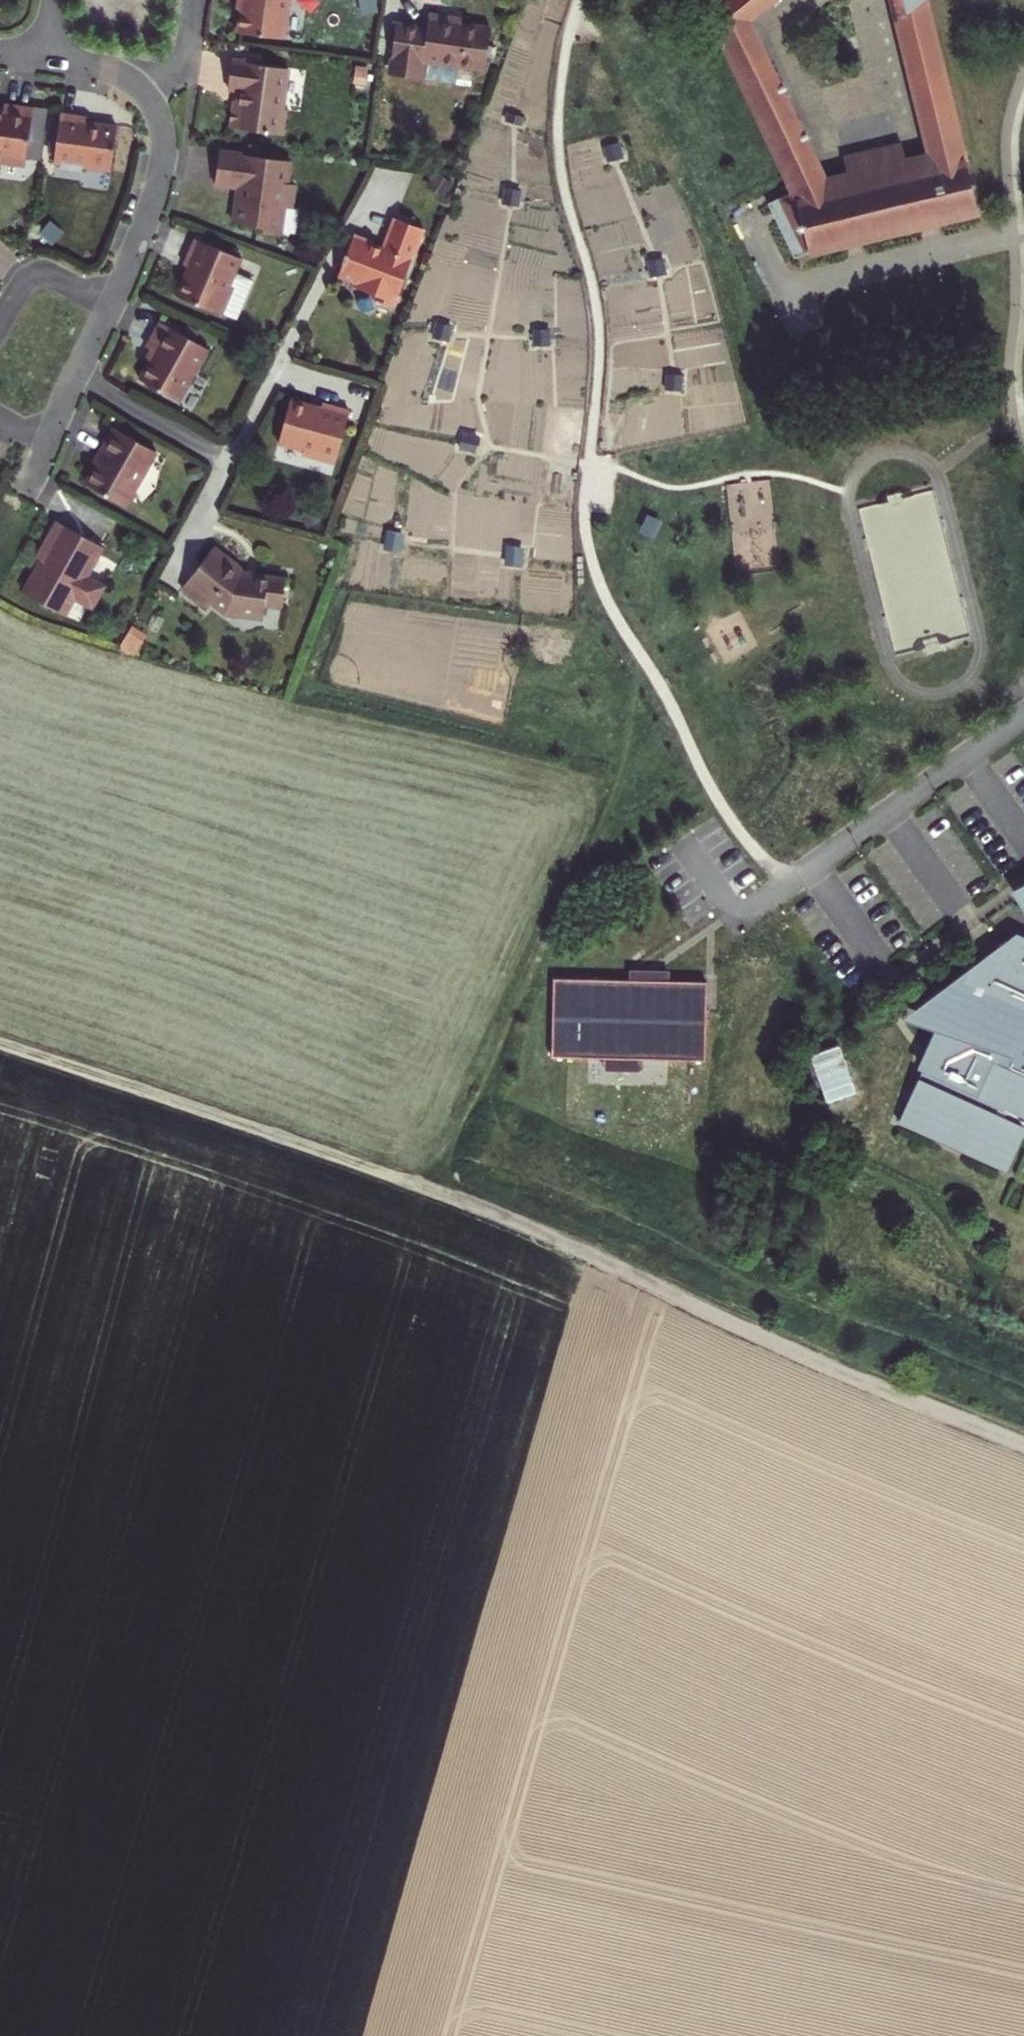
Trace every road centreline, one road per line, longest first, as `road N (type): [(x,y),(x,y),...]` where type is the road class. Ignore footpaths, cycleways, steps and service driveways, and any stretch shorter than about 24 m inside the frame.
road 1 (track): [(1023,1453),(495,1219),(282,1137),(0,1045)]
road 2 (residential): [(1023,716),(808,870)]
road 3 (residential): [(137,86),(162,126),(162,161),(148,219),(109,305)]
road 4 (residential): [(75,374),(230,458)]
road 5 (residential): [(0,324),(24,282),(38,274),(109,305)]

